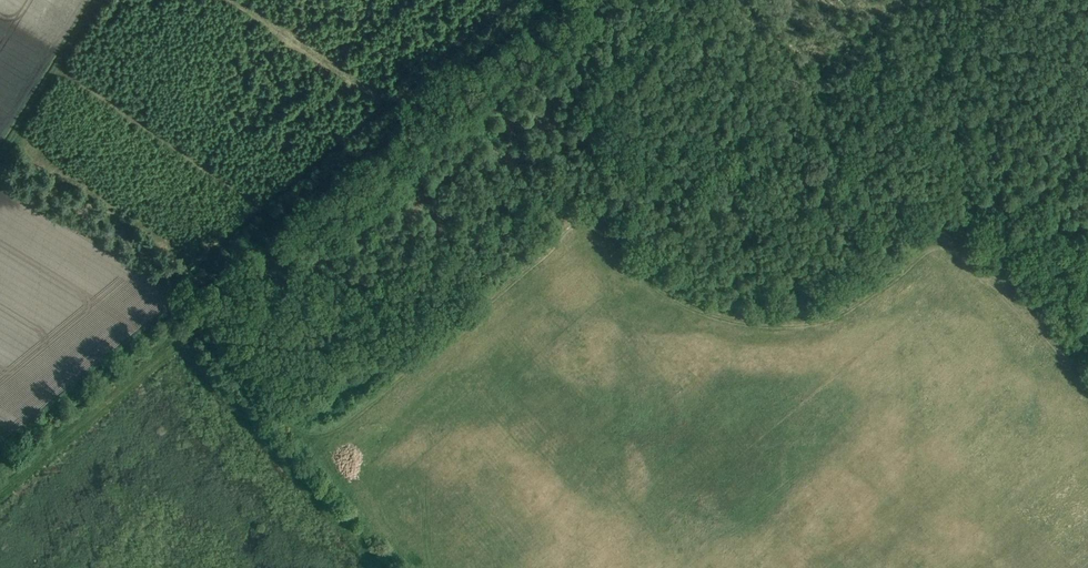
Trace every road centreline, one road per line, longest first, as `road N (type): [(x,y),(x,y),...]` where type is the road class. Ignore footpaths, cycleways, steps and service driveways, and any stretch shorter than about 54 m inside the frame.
road 1 (track): [(192,321),(267,407),(300,435),(319,435),(583,212),(609,221),(673,292),(748,317),(822,311),(886,274),(923,238),(945,234),(1087,387)]
road 2 (track): [(515,0),(174,287),(0,186)]
road 3 (track): [(59,68),(266,210)]
road 4 (track): [(102,0),(0,161)]
road 5 (track): [(393,103),(235,0)]

